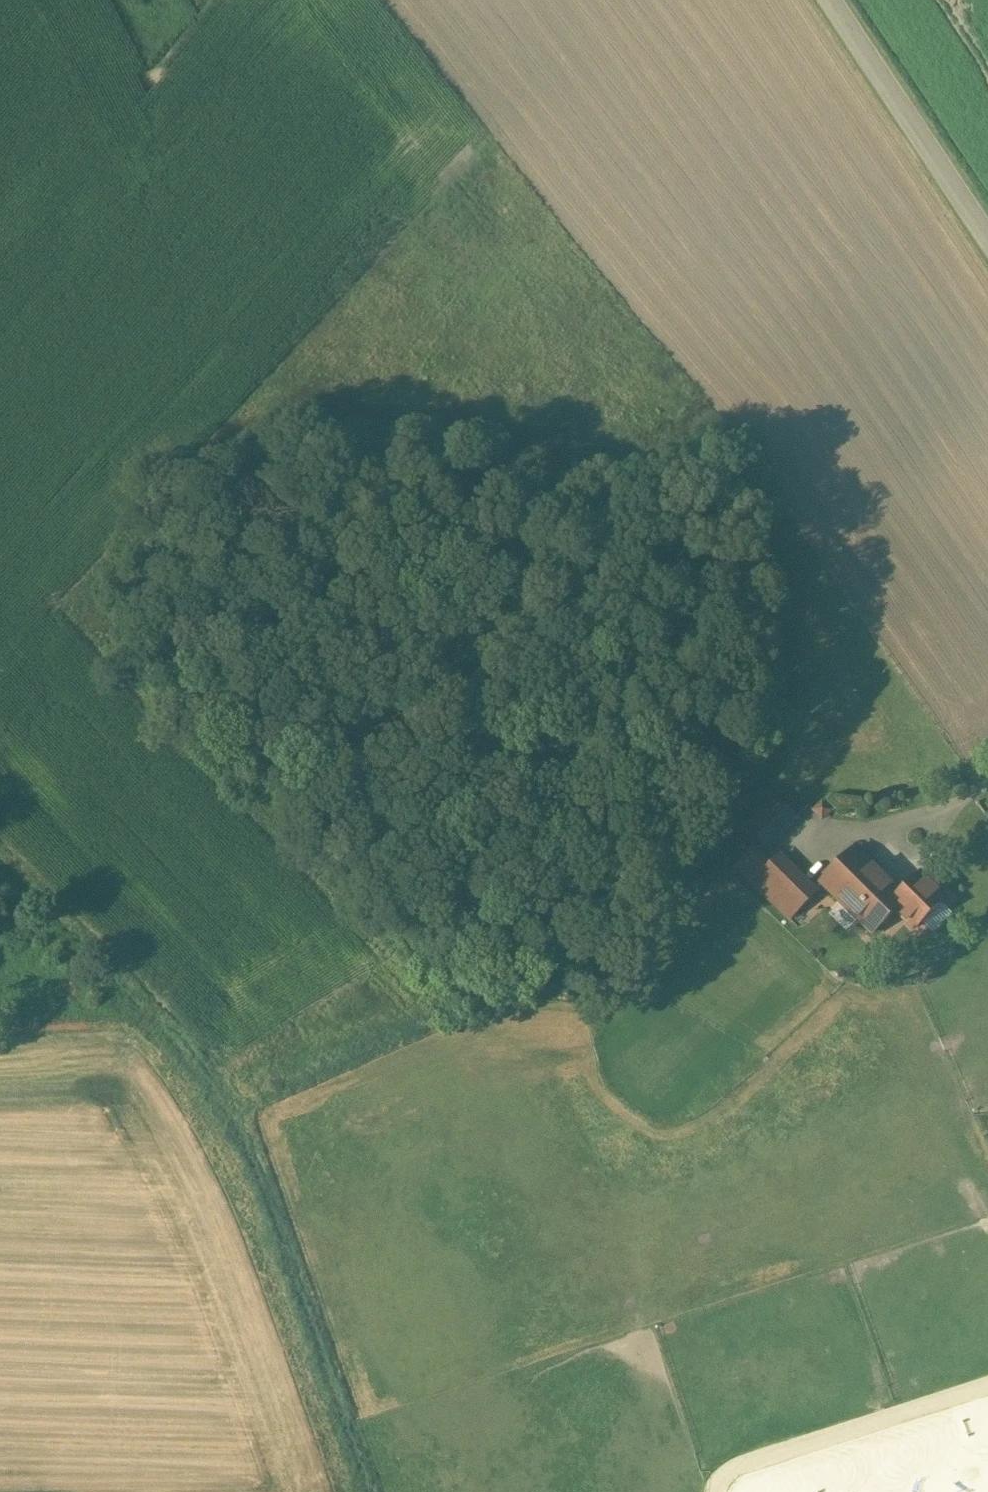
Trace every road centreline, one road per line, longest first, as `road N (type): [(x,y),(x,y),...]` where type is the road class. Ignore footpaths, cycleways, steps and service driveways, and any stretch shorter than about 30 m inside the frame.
road 1 (unclassified): [(837,0),(987,226)]

